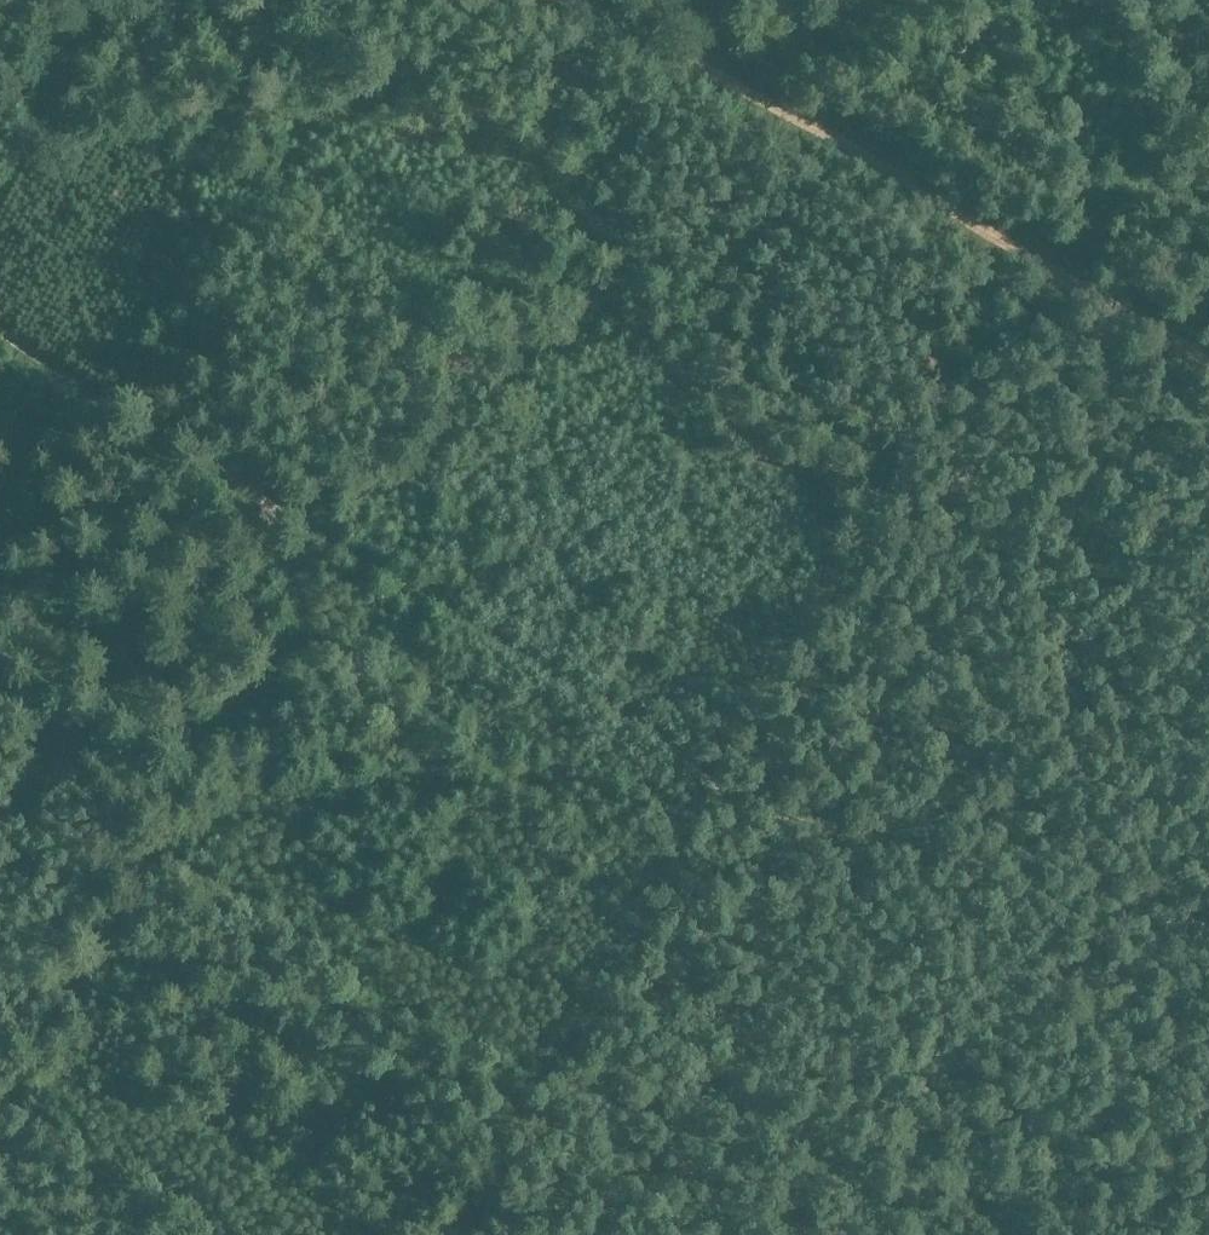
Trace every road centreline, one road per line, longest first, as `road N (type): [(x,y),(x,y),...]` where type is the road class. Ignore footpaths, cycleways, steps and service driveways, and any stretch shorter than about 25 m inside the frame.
road 1 (track): [(1208,357),(803,119),(567,0)]

